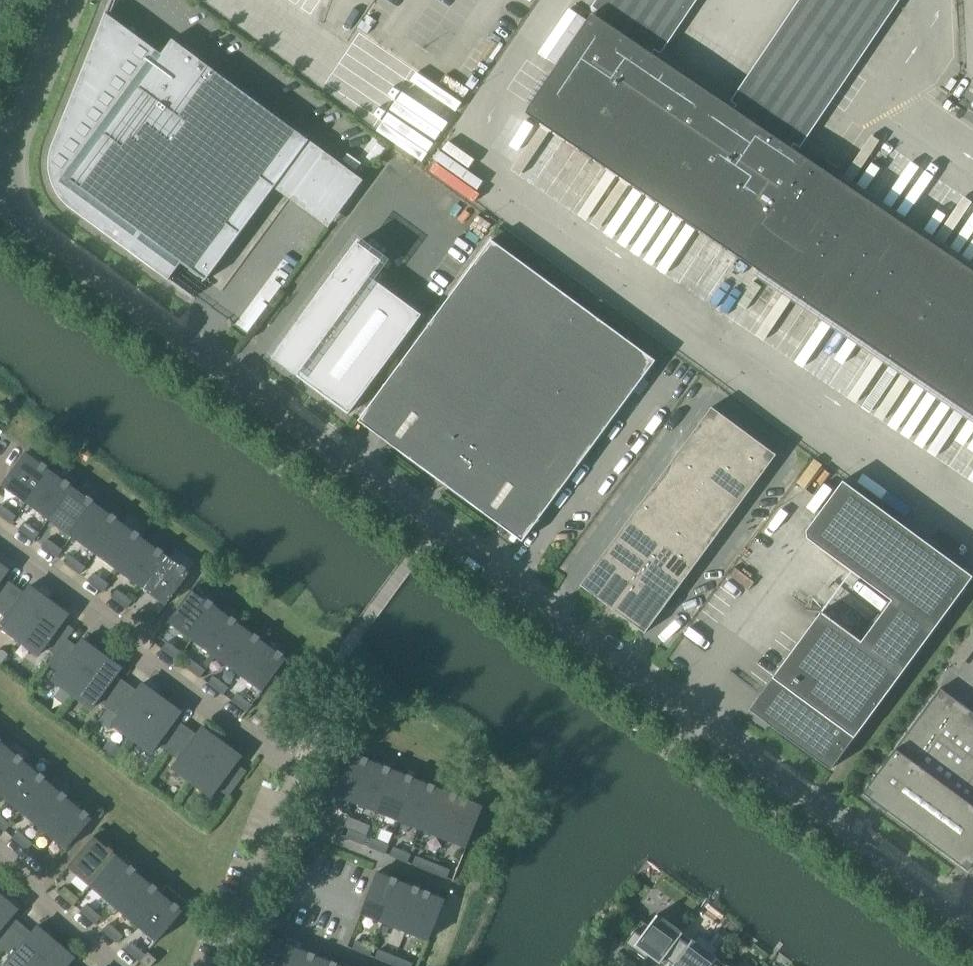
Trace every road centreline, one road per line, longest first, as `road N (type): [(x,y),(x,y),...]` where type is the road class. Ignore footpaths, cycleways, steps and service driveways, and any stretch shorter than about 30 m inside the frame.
road 1 (residential): [(972,915),(43,235),(14,196),(16,149),(75,0)]
road 2 (residential): [(297,773),(138,652),(115,620),(0,537)]
road 3 (residential): [(297,773),(314,729),(484,797)]
road 4 (residential): [(280,819),(448,887)]
road 5 (residential): [(0,849),(16,863),(33,901),(119,965)]
road 6 (residential): [(245,911),(376,965)]

